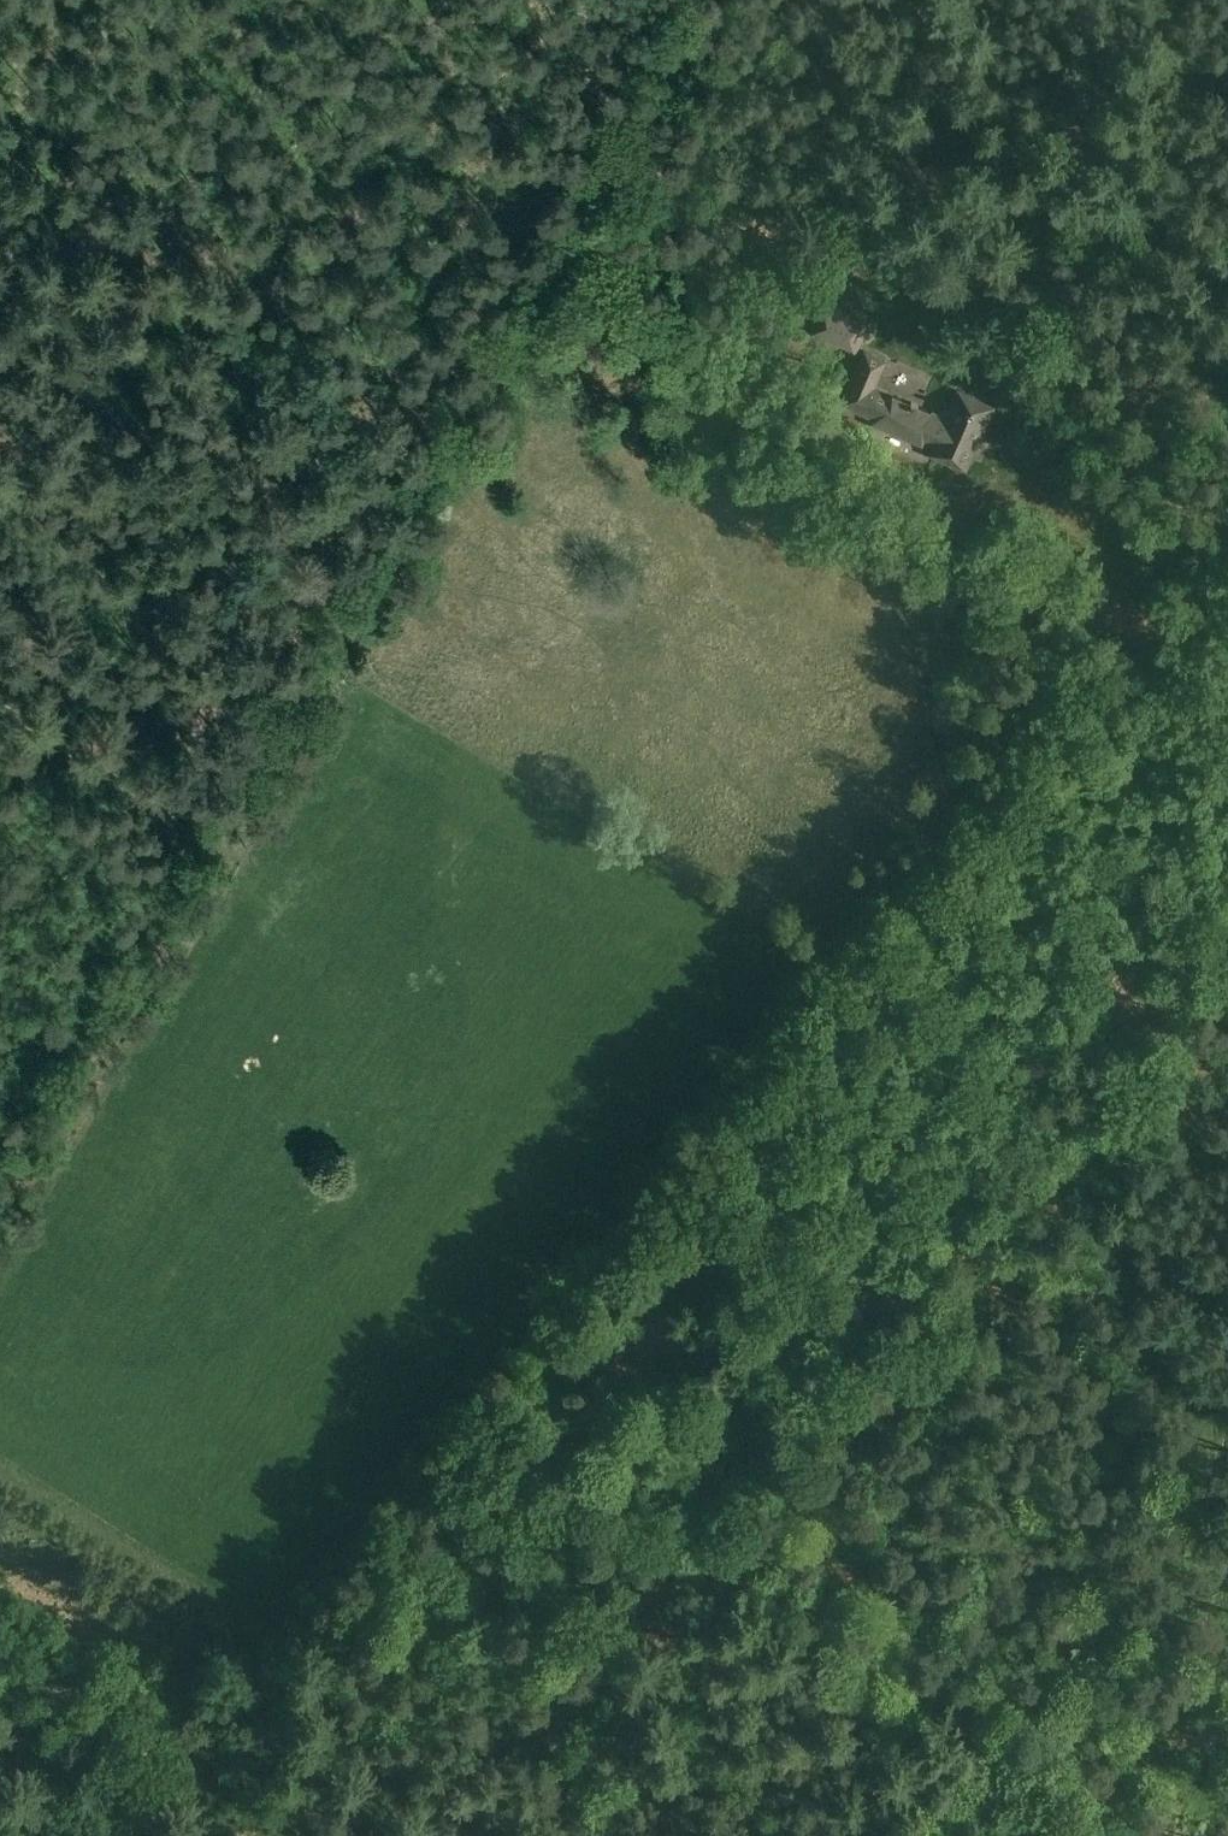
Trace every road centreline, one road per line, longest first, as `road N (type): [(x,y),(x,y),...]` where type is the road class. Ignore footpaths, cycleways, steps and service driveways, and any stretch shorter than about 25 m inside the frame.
road 1 (track): [(728,0),(218,843)]
road 2 (track): [(1227,710),(800,404),(650,329),(543,306)]
road 3 (track): [(0,1227),(218,843)]
road 4 (track): [(359,1835),(0,1602)]
road 5 (track): [(0,705),(218,843)]

